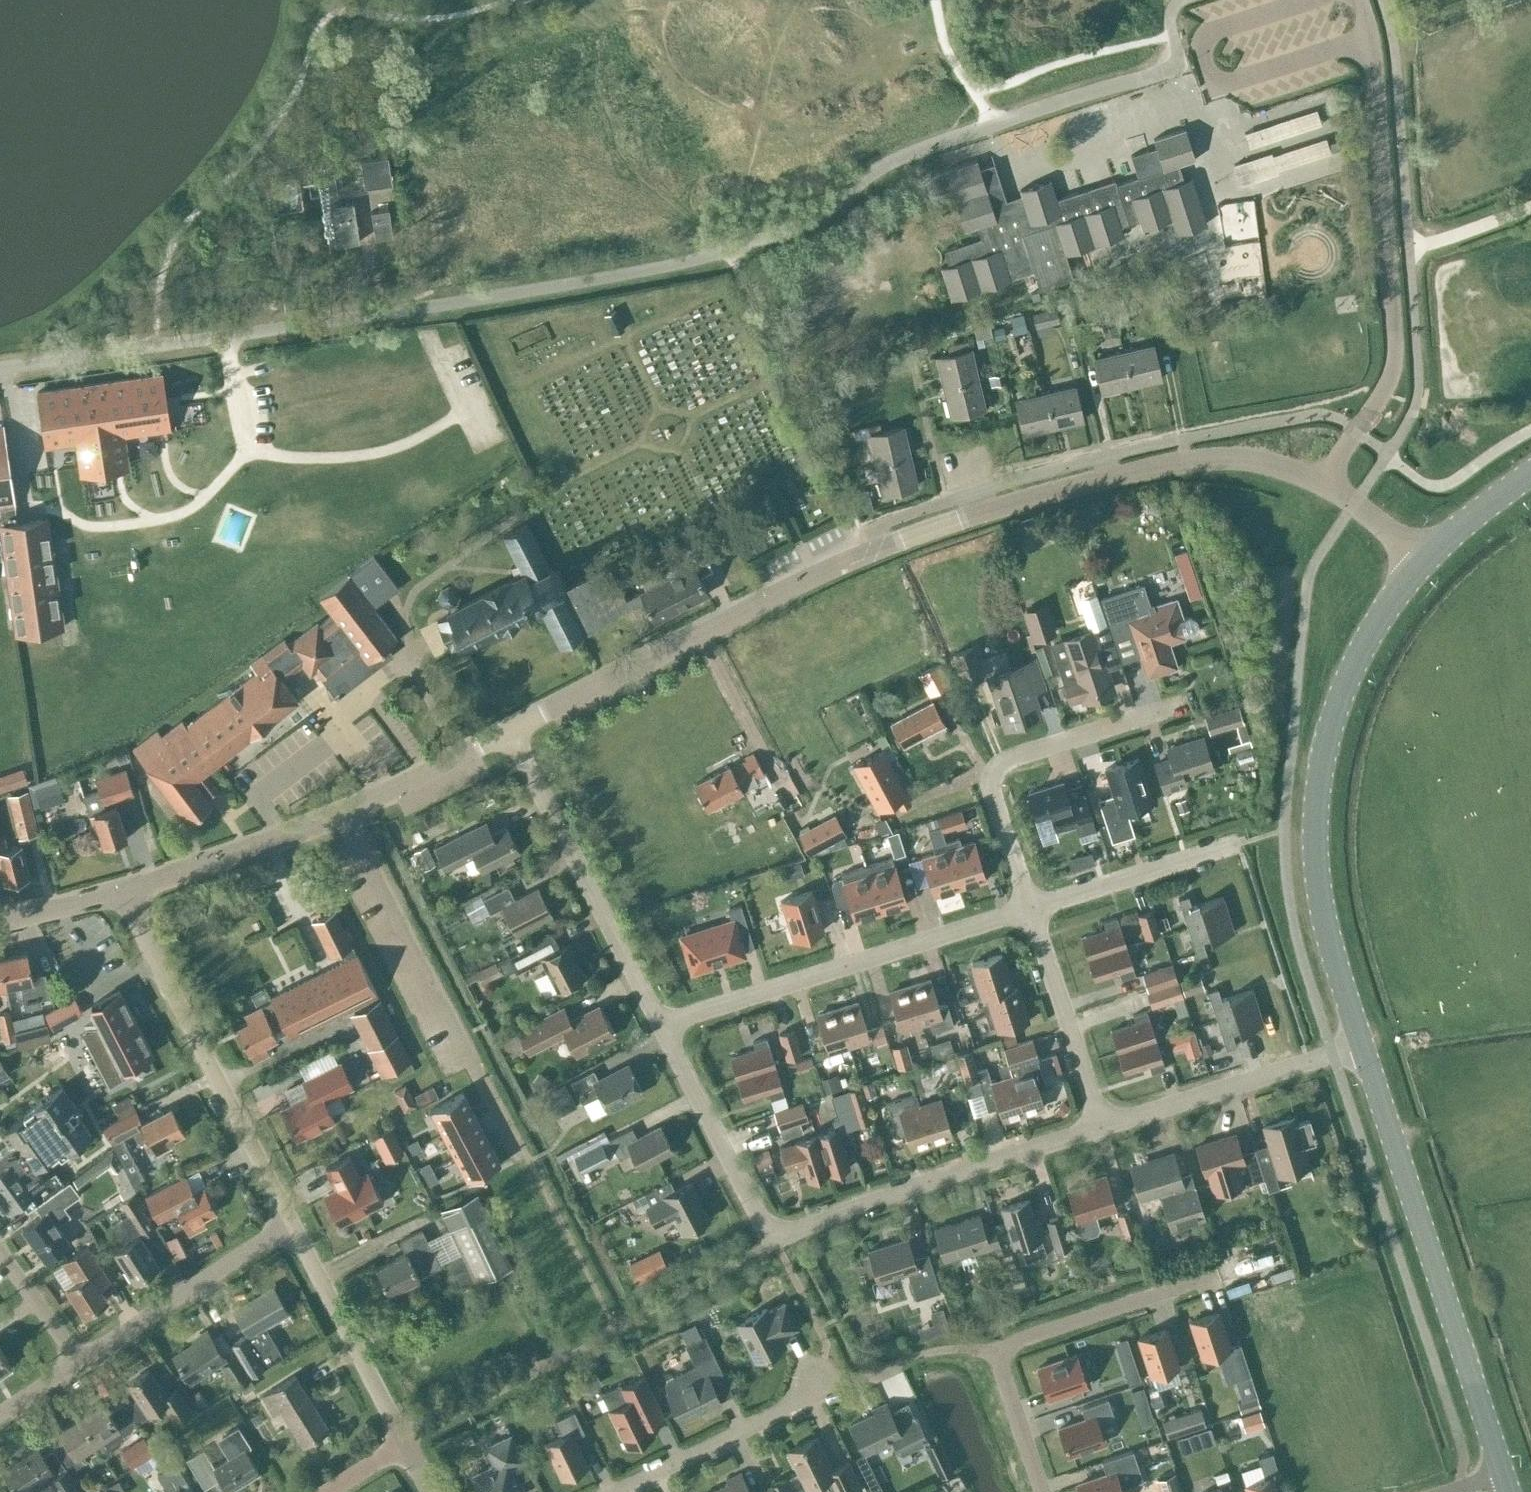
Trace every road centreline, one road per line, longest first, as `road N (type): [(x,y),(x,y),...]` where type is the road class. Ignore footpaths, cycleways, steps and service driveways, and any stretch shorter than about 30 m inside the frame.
road 1 (residential): [(518,733),(812,576),(1026,496),(1185,462),(1253,461),(1324,482)]
road 2 (secondary): [(1356,1050),(1332,952),(1315,809),(1325,738),(1367,635),(1421,565)]
road 3 (secondary): [(1498,1476),(1356,1050)]
road 4 (residential): [(347,816),(522,1154)]
road 5 (residential): [(667,1033),(1027,913)]
road 6 (residential): [(291,1229),(121,892)]
road 7 (residential): [(1044,1491),(1001,1361),(1025,1339),(1211,1278)]
road 8 (residential): [(778,1248),(1109,1129)]
road 9 (residential): [(1027,913),(994,829),(991,789),(1010,758),(1179,705)]
road 10 (residential): [(667,1033),(518,733)]
road 11 (residential): [(72,1368),(291,1229)]
road 12 (residential): [(1109,1129),(1356,1050)]
road 13 (residential): [(778,1248),(667,1033)]
road 14 (residential): [(400,1442),(291,1229)]
road 15 (residential): [(121,892),(347,816)]
road 16 (residential): [(1109,1129),(1027,913)]
road 17 (residential): [(609,1491),(810,1389)]
road 18 (residential): [(1027,913),(1230,846)]
road 19 (residential): [(347,816),(518,733)]
road 20 (secondary): [(1421,565),(1530,469)]
road 21 (residential): [(1421,565),(1324,482)]
road 22 (residential): [(0,922),(121,892)]
road 23 (residential): [(72,1368),(0,1267)]

